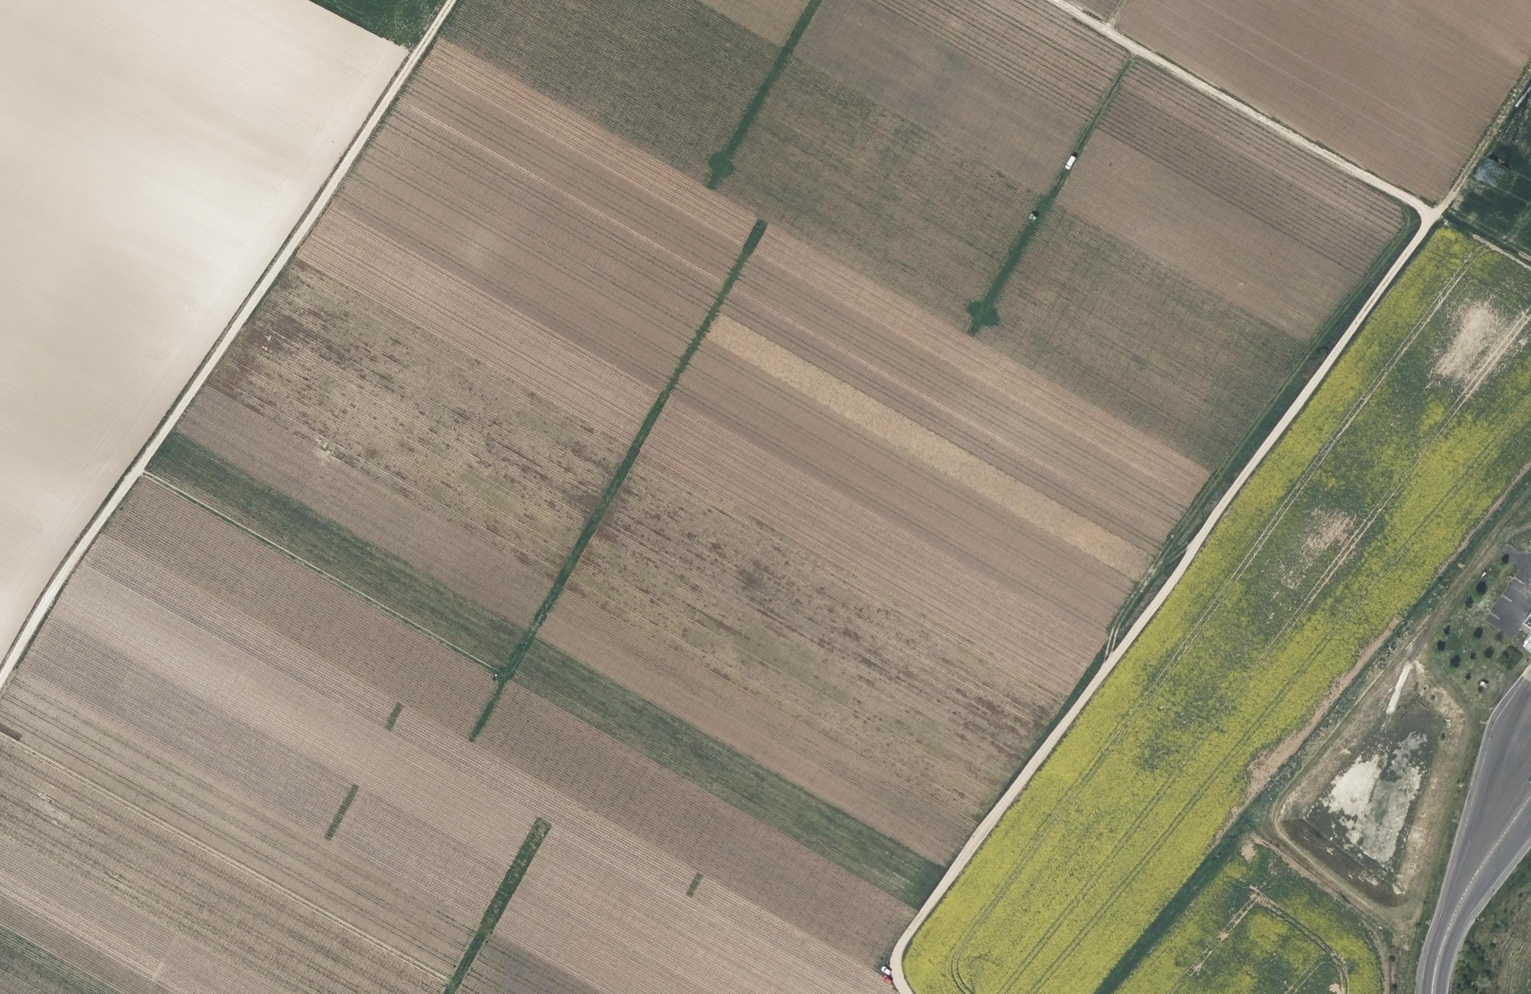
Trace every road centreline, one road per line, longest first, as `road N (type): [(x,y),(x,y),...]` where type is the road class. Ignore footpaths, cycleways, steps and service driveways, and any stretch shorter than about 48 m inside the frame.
road 1 (track): [(1057,0),(1433,216),(889,954),(891,972),(911,993)]
road 2 (track): [(454,0),(0,683)]
road 3 (motorway): [(1530,755),(1454,887),(1433,967)]
road 4 (motorway): [(1433,967),(1530,814)]

